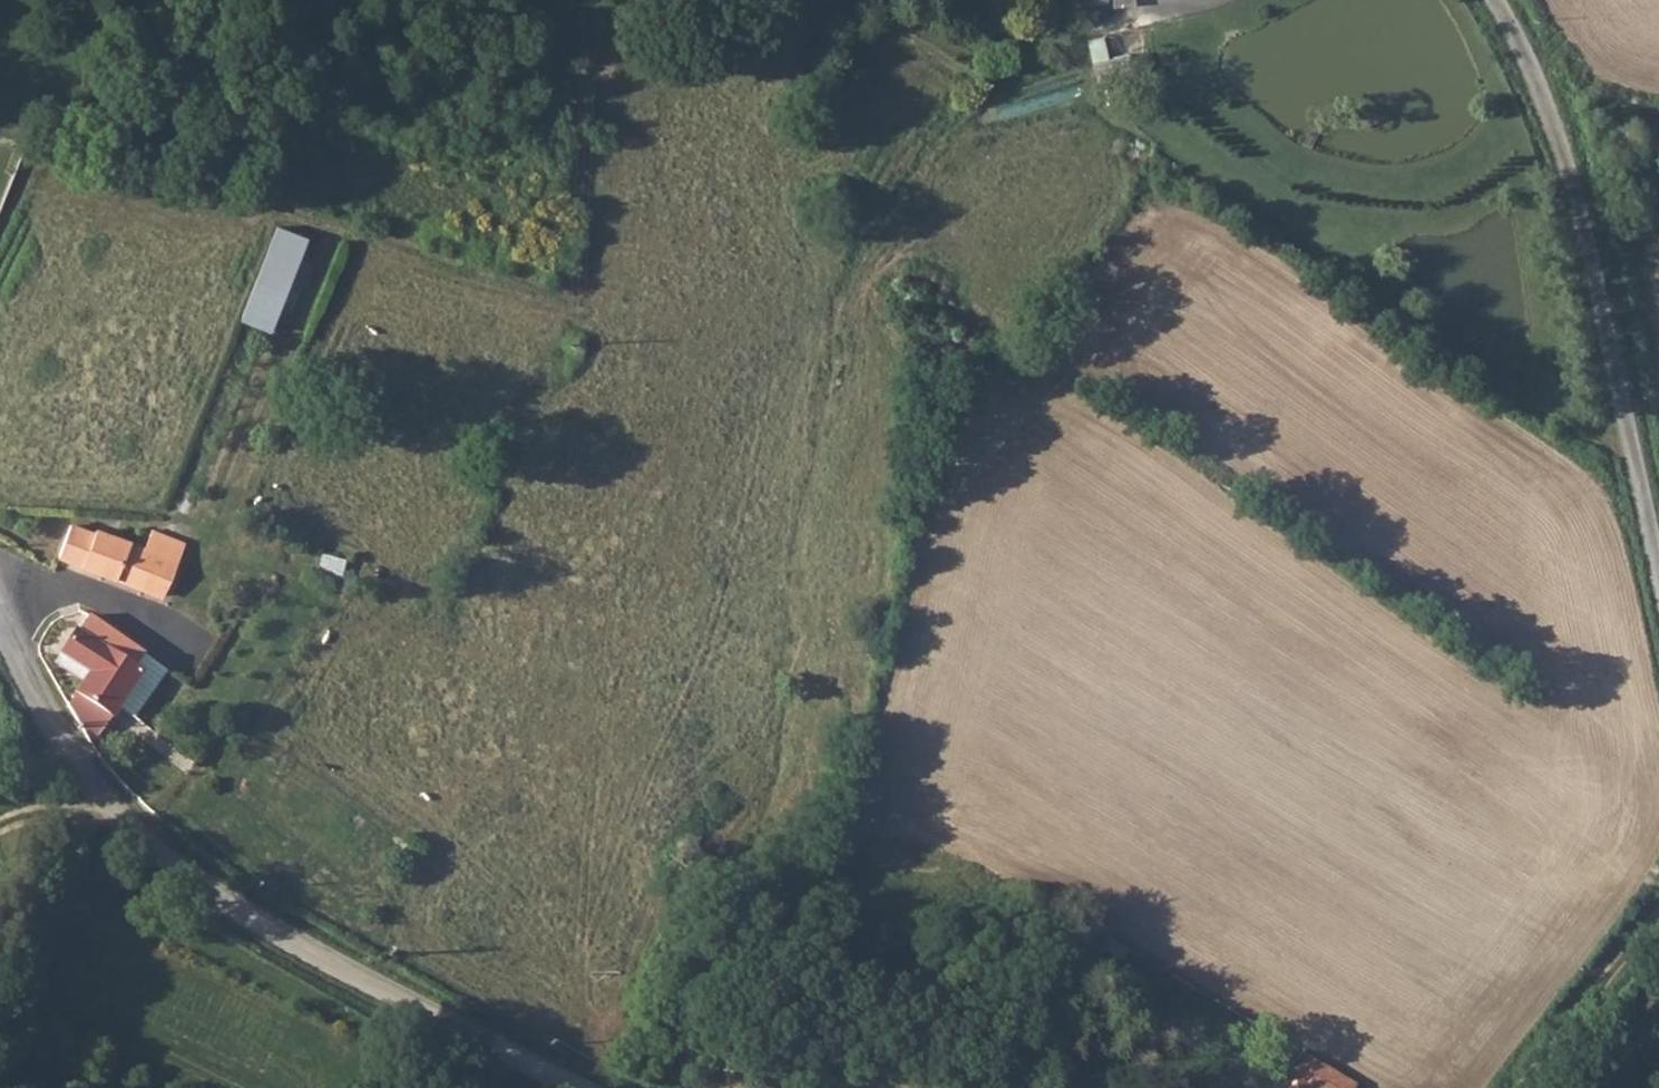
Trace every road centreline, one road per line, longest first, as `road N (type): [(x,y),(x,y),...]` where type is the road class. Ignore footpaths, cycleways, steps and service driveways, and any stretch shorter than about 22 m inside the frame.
road 1 (tertiary): [(0,629),(67,763),(178,872),(236,914),(570,1087)]
road 2 (unclassified): [(1490,0),(1523,49),(1553,139),(1595,290),(1658,583)]
road 3 (track): [(1529,1087),(1658,929)]

